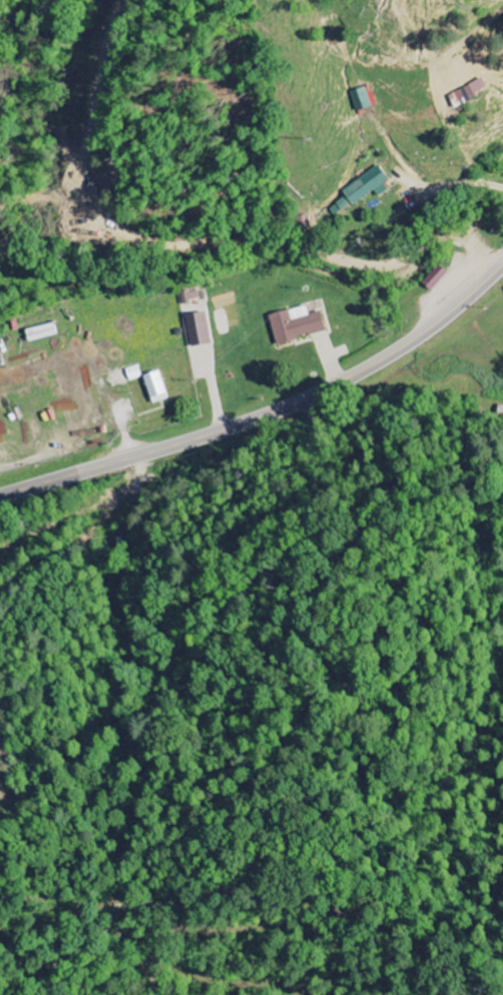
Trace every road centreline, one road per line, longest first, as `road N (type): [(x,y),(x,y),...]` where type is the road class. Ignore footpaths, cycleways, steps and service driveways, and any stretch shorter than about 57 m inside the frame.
road 1 (residential): [(465,298),(415,294),(393,251),(137,200),(106,160),(88,37),(97,0)]
road 2 (secondary): [(0,495),(236,425),(323,390),(404,345),(502,263)]

